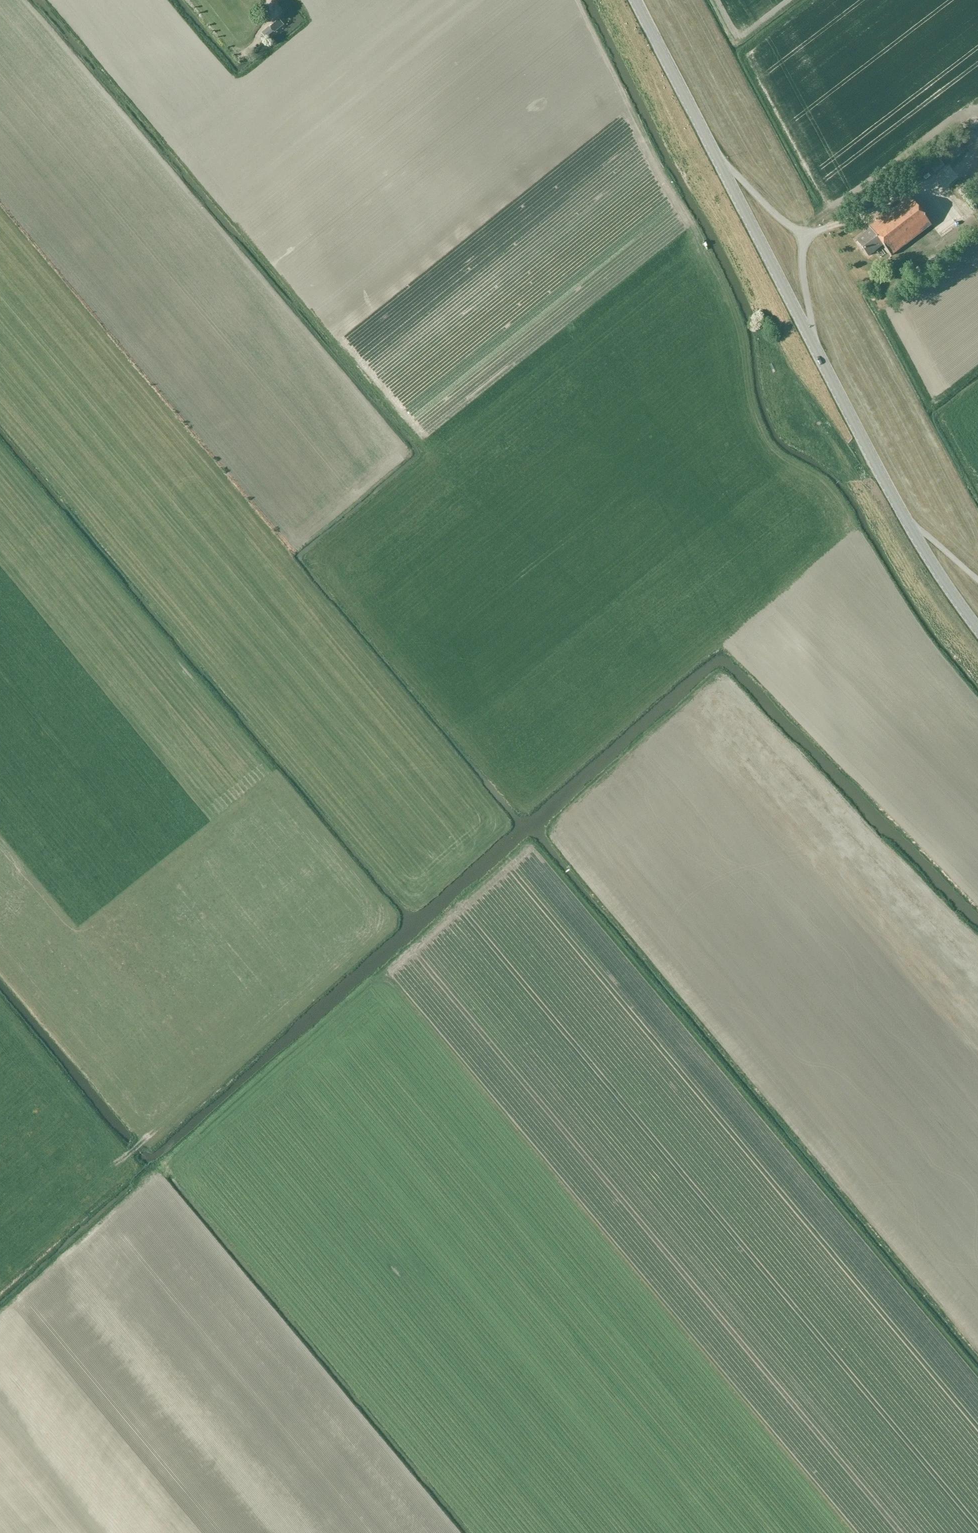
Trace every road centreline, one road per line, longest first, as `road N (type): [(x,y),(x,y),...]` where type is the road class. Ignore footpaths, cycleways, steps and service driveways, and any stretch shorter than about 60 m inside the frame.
road 1 (tertiary): [(635,0),(907,521),(977,630)]

